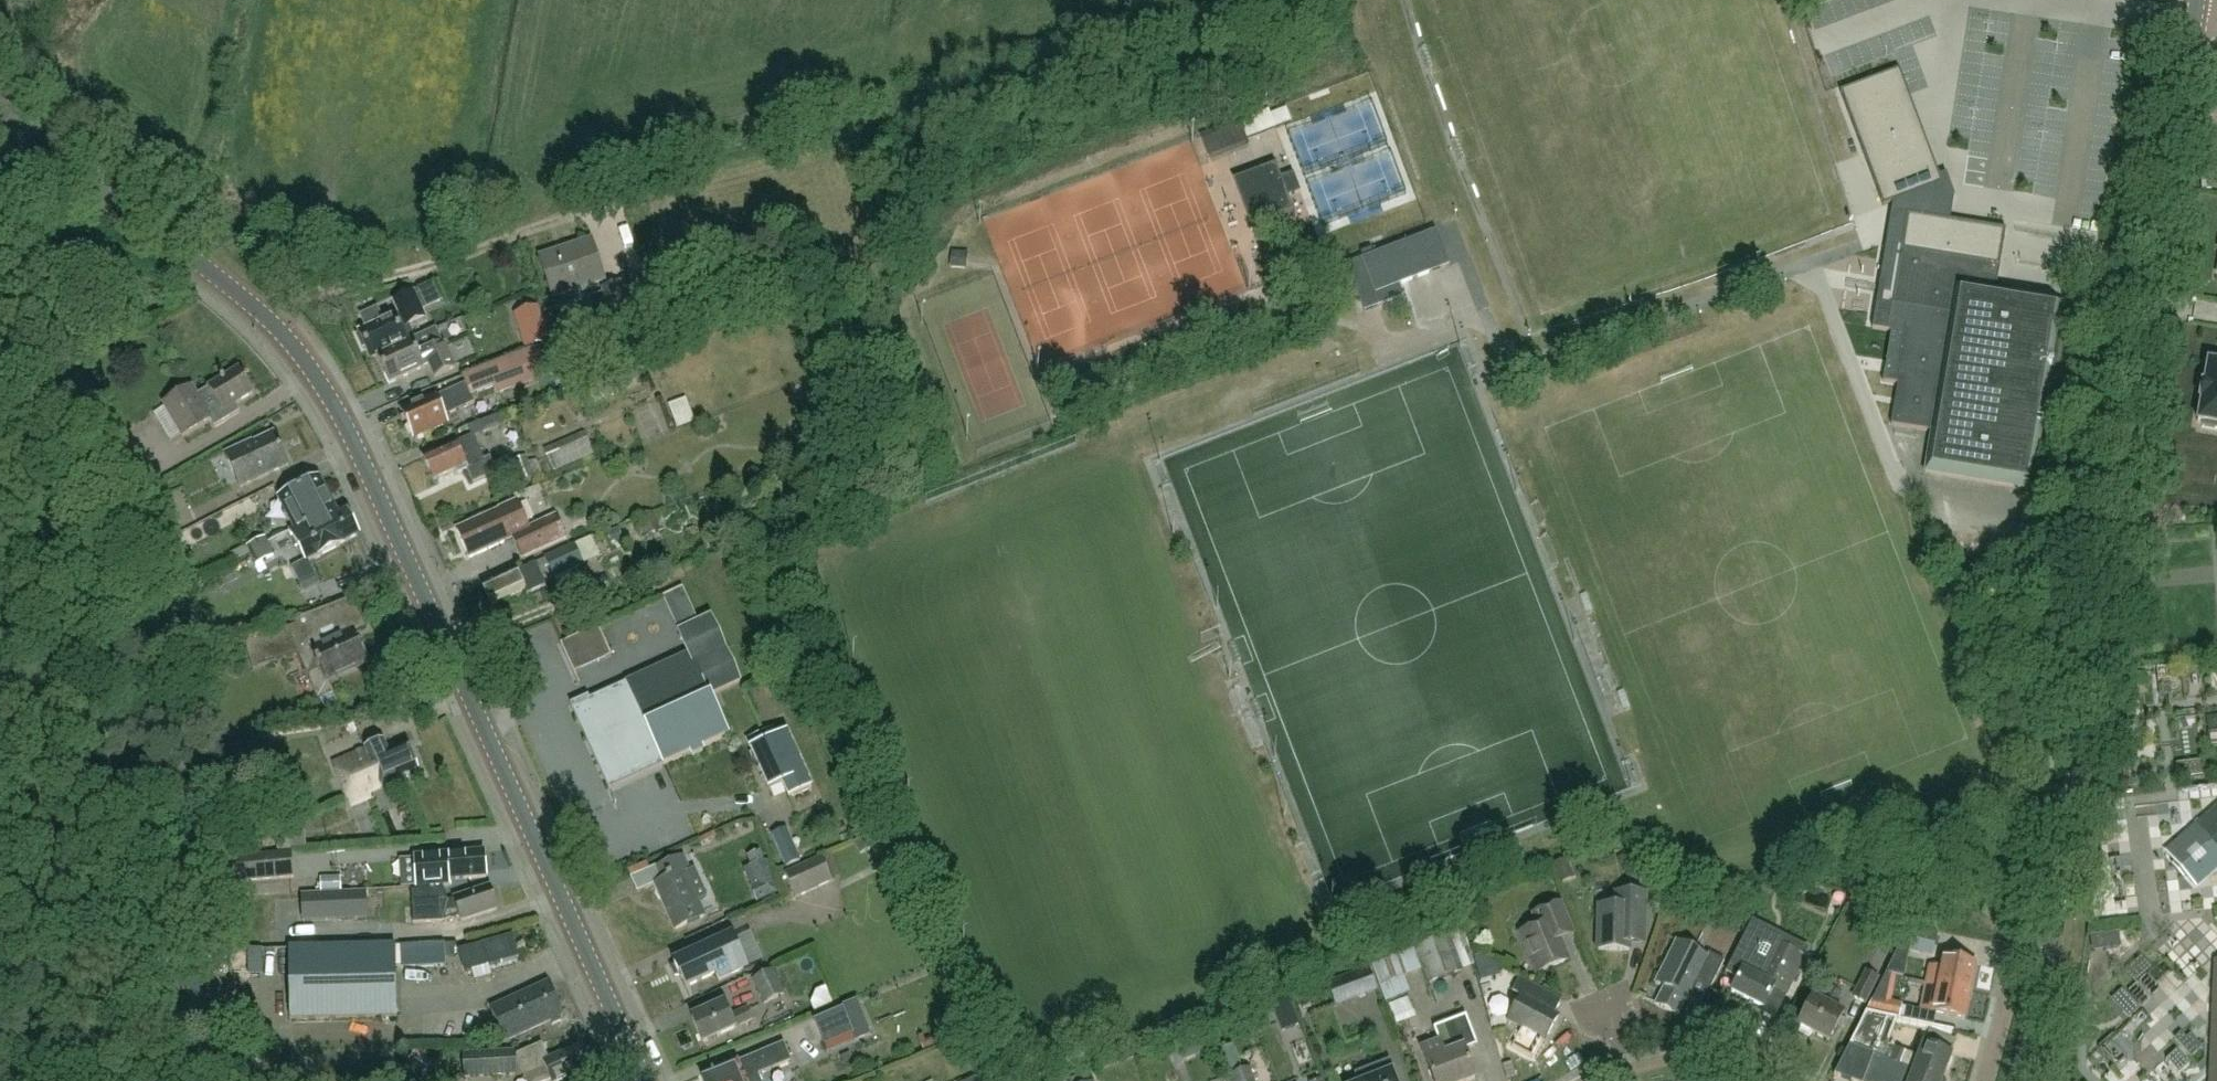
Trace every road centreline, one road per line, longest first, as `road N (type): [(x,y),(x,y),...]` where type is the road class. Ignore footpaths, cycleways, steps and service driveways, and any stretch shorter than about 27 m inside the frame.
road 1 (secondary): [(646,1080),(312,366),(273,321),(0,110)]
road 2 (tertiary): [(2025,1080),(2057,973),(2181,17)]
road 3 (track): [(273,321),(299,297),(411,272),(548,219),(594,211)]
road 4 (residential): [(1636,1066),(1721,1044),(1761,1052),(1803,1080)]

